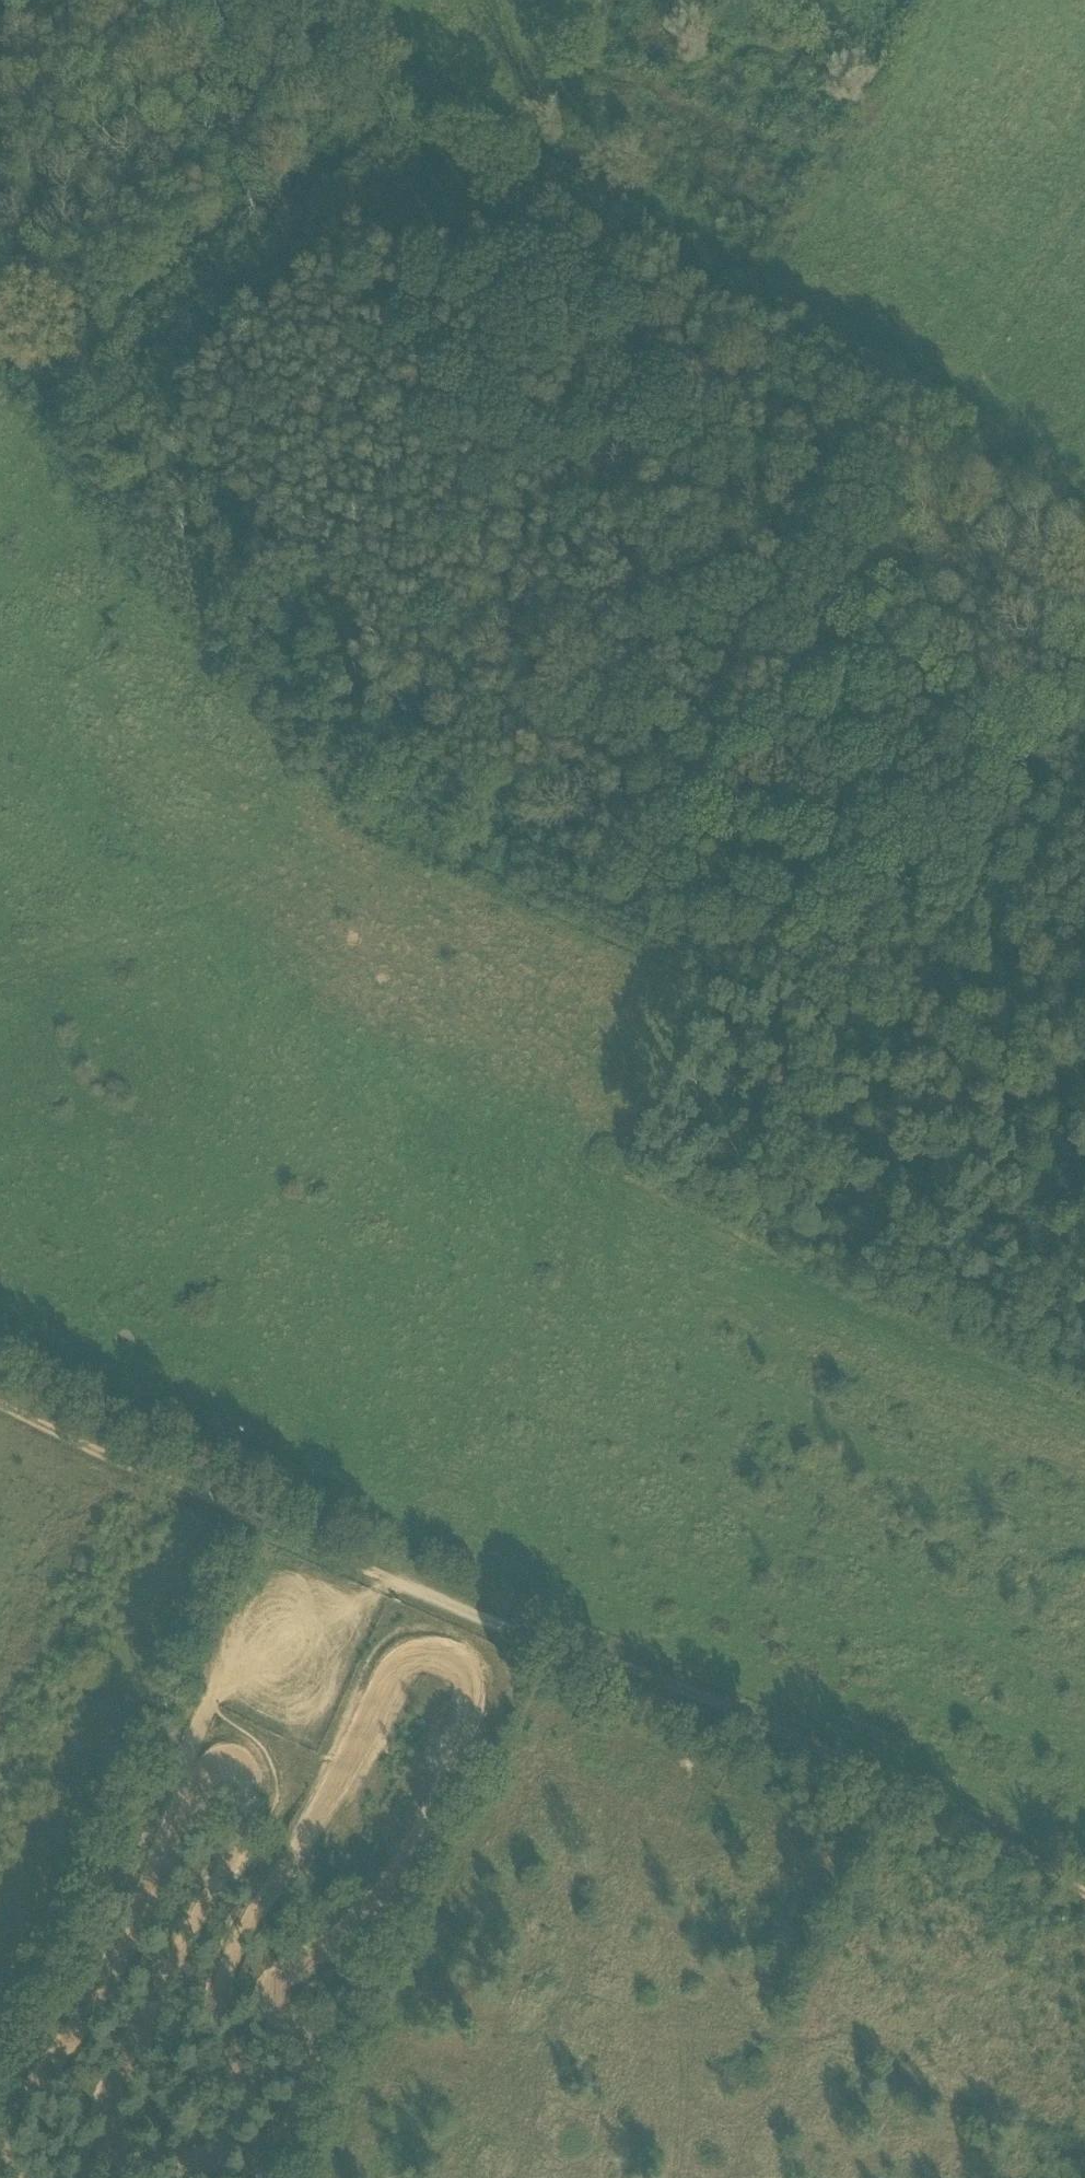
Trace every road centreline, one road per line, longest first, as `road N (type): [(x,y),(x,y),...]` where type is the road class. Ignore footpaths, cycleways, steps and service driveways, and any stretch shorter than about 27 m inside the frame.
road 1 (track): [(1084,1893),(257,1502)]
road 2 (track): [(257,1502),(0,1386)]
road 3 (track): [(838,994),(936,1016),(1084,1081)]

